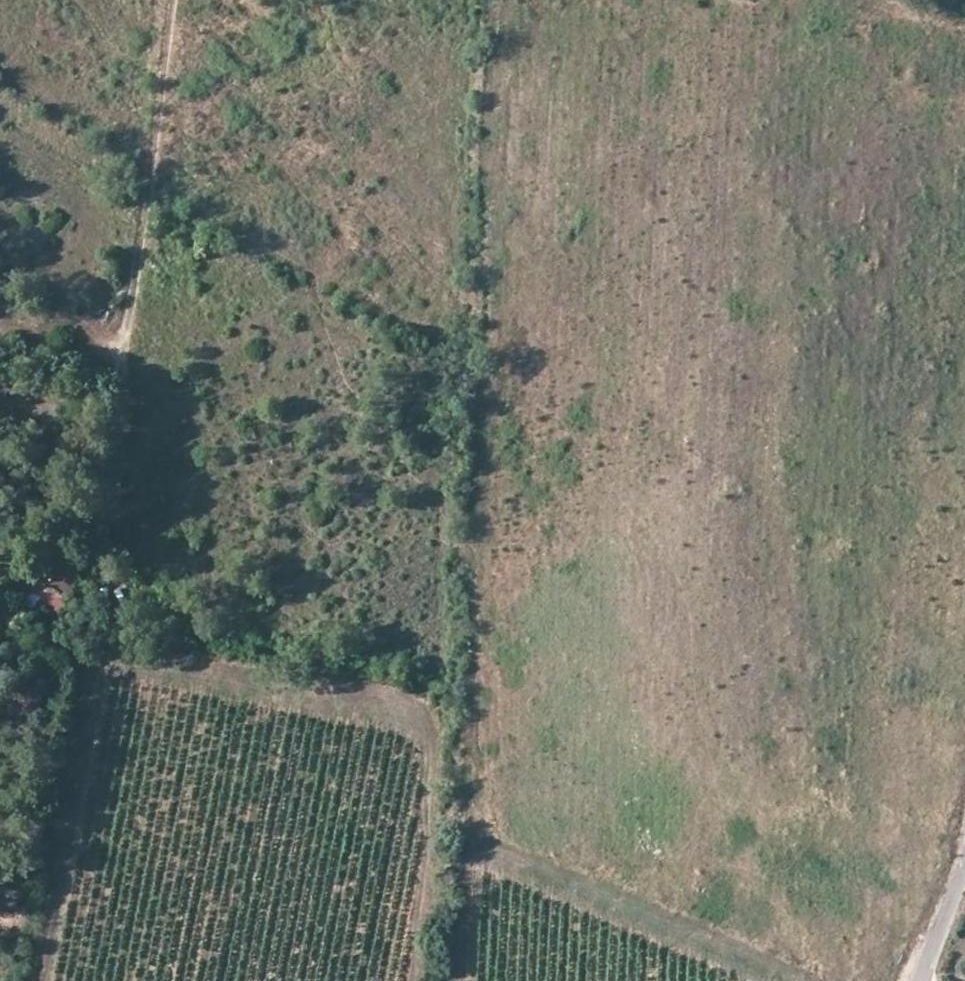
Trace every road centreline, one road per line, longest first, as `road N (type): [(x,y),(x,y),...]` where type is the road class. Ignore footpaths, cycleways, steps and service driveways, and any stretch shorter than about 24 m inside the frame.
road 1 (track): [(28,980),(92,671),(123,364),(120,323),(156,165),(169,0)]
road 2 (residential): [(922,980),(964,856)]

